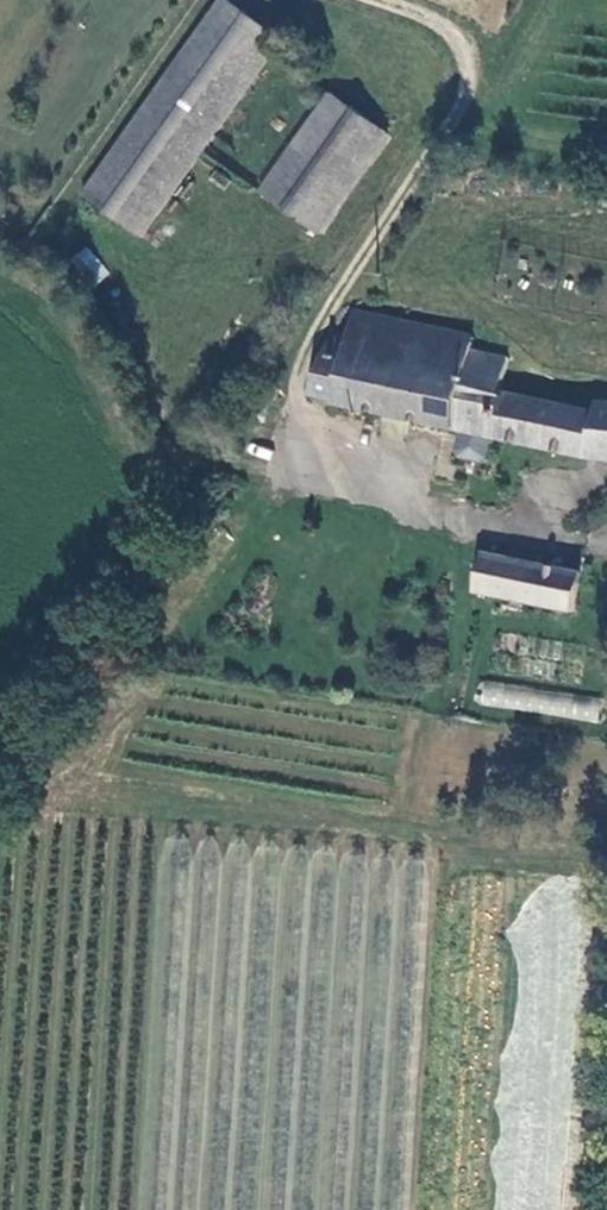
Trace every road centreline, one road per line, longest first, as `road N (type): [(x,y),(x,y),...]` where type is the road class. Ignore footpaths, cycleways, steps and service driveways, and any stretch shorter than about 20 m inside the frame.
road 1 (track): [(27,850),(271,510),(295,384),(314,335),(462,104),(470,79),(451,29),(368,0)]

